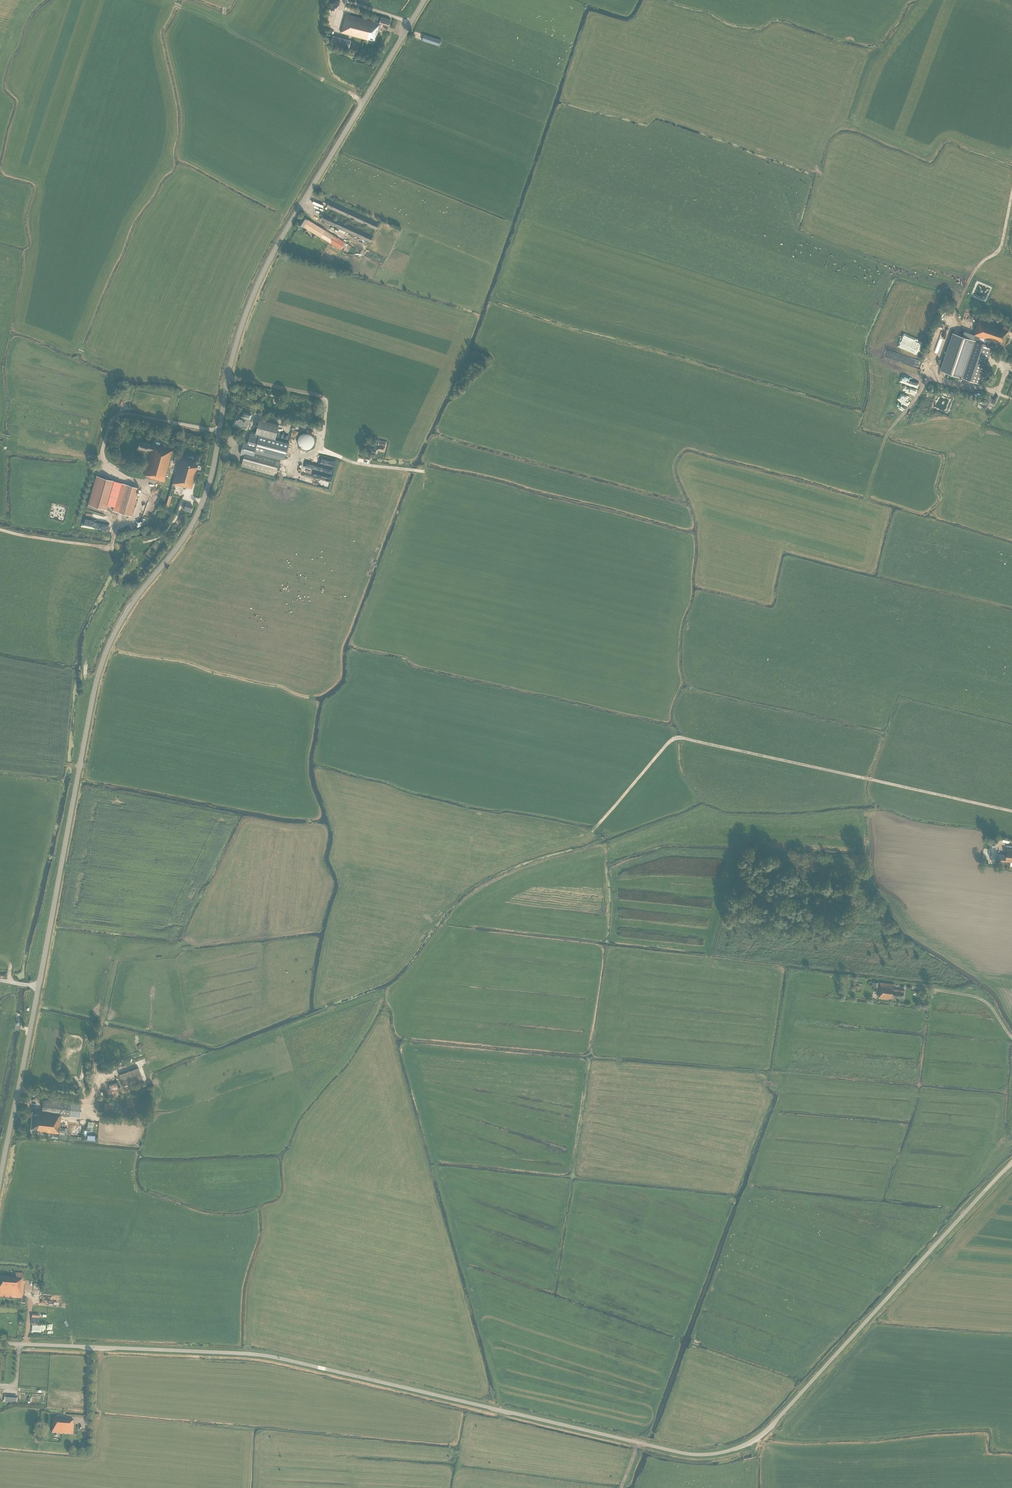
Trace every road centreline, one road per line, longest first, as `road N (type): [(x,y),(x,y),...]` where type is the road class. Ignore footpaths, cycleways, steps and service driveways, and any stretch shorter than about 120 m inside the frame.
road 1 (tertiary): [(0,1343),(265,1356),(688,1454),(719,1453),(773,1424),(1011,1163)]
road 2 (tertiary): [(0,1178),(97,679),(122,620),(203,500),(228,378)]
road 3 (tertiary): [(228,378),(266,268),(424,0)]
road 4 (unclassified): [(228,378),(323,397),(322,449),(354,462),(422,471)]
road 5 (track): [(148,485),(137,517),(118,520),(111,547),(0,529)]

